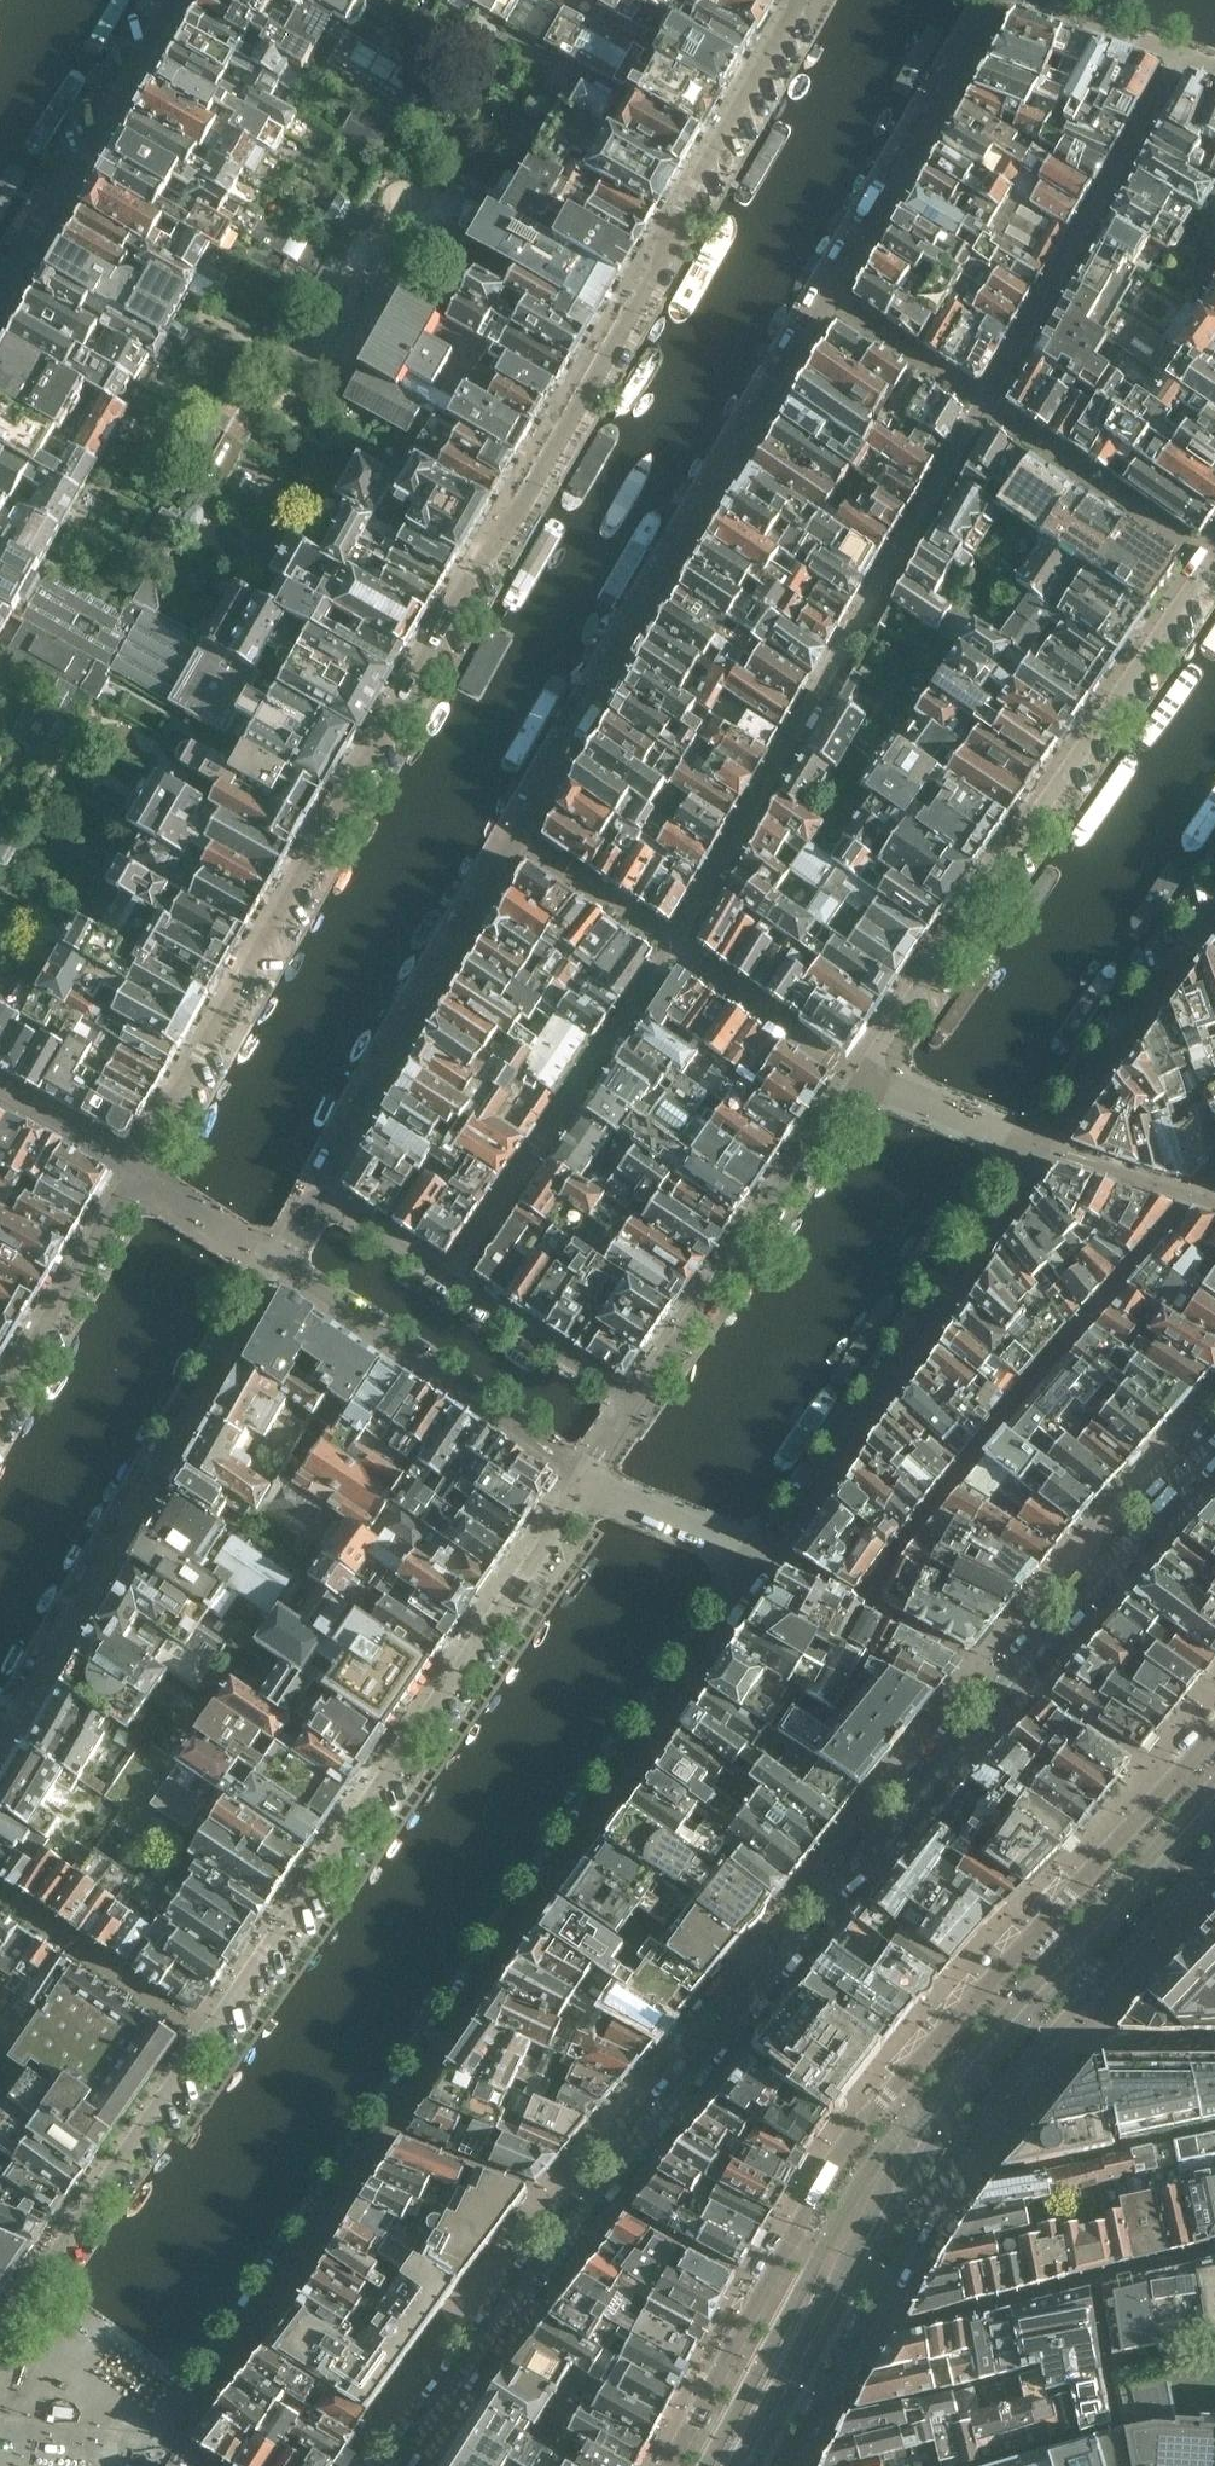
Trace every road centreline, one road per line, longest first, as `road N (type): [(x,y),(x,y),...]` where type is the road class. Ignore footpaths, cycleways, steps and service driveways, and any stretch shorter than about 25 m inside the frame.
road 1 (residential): [(454,1279),(676,948),(1180,54)]
road 2 (residential): [(319,1192),(989,0)]
road 3 (residential): [(802,0),(135,1173)]
road 4 (residential): [(1214,1442),(1009,1676),(698,2061),(397,2465)]
road 5 (residential): [(159,2453),(764,1556)]
road 6 (residential): [(589,1477),(0,2340)]
road 7 (tertiary): [(1214,1734),(855,2134),(670,2465)]
road 8 (residential): [(1214,554),(862,1075)]
road 9 (residential): [(0,1747),(279,1262)]
road 10 (residential): [(764,1556),(1041,1147)]
road 11 (residential): [(862,1075),(639,1403)]
road 12 (residential): [(279,1262),(589,1477)]
road 13 (residential): [(0,308),(176,0)]
road 14 (residential): [(1041,1147),(1206,912)]
road 15 (residential): [(135,1173),(0,1408)]
road 16 (residential): [(639,1403),(454,1279)]
road 17 (residential): [(764,1556),(619,1503),(589,1477)]
road 18 (residential): [(1041,1147),(1007,1141),(862,1075)]
road 19 (residential): [(279,1262),(135,1173)]
road 20 (residential): [(454,1279),(319,1192)]
road 21 (residential): [(159,2453),(0,2439)]
road 22 (residential): [(1031,0),(1180,54)]
road 23 (residential): [(135,1173),(0,1092)]

